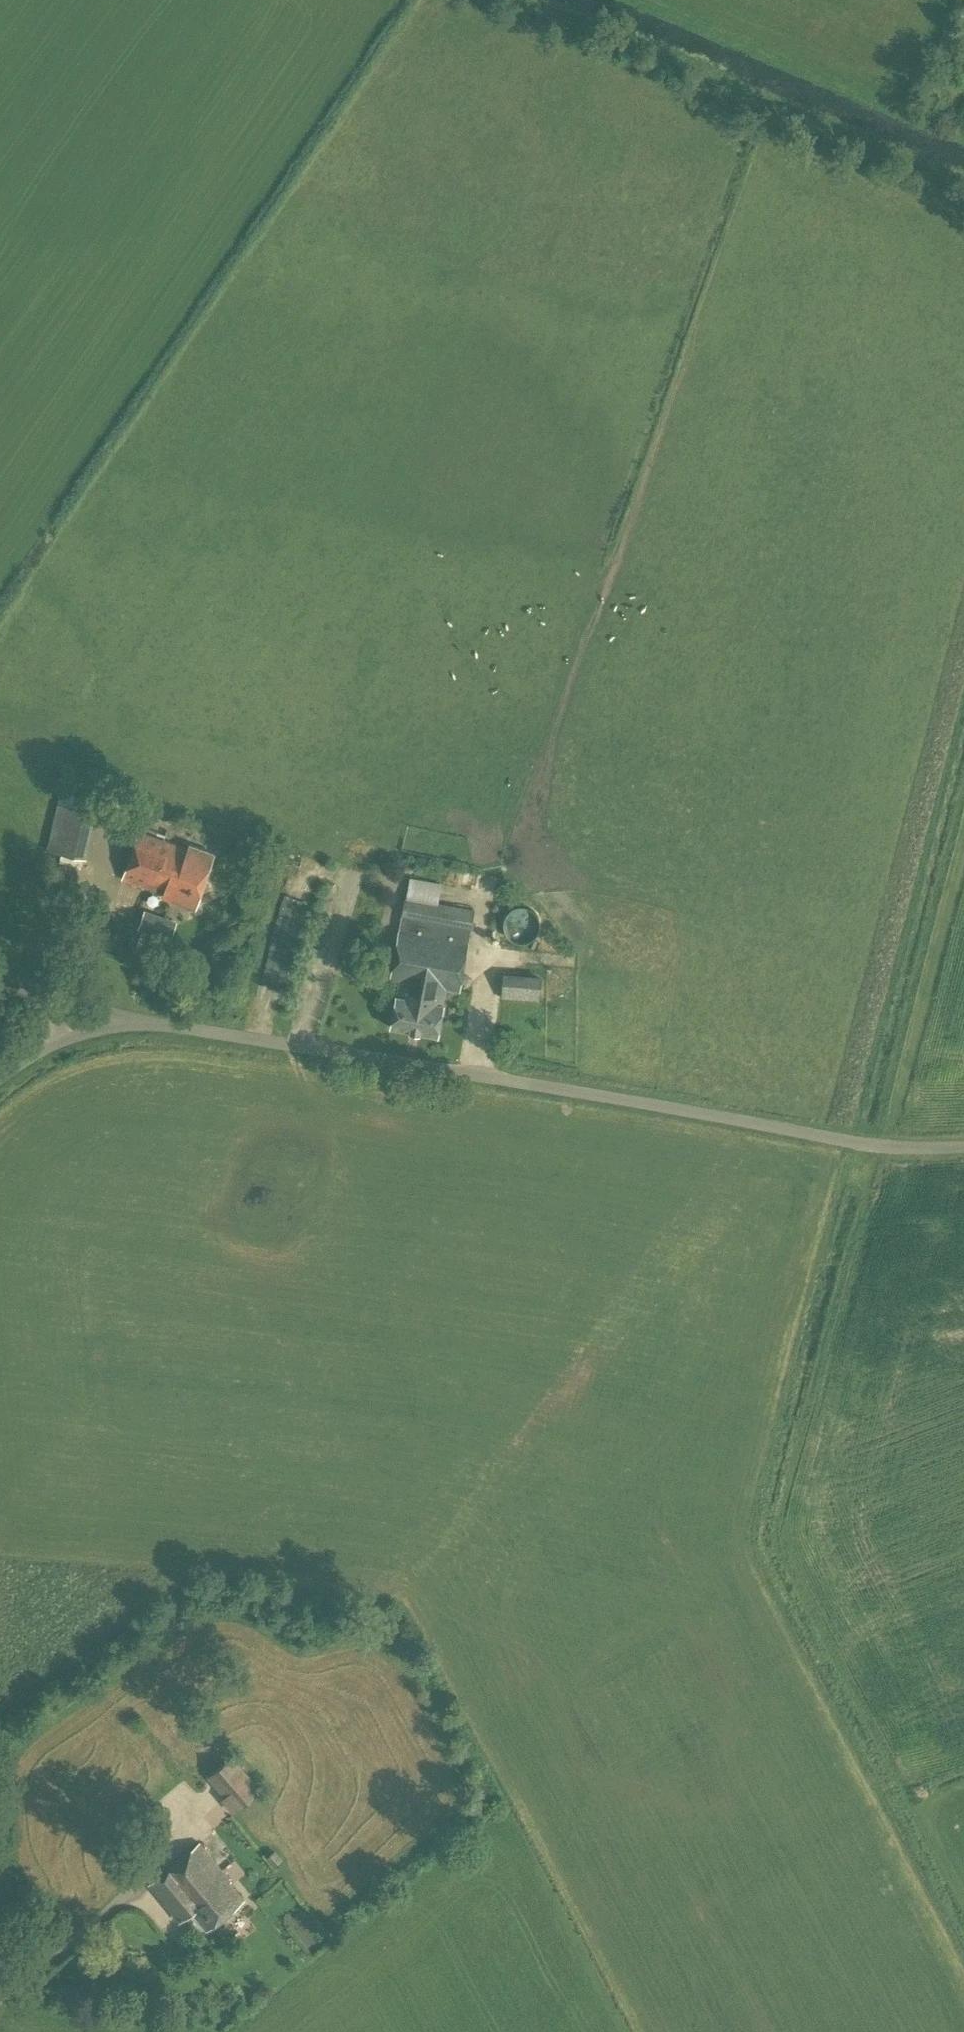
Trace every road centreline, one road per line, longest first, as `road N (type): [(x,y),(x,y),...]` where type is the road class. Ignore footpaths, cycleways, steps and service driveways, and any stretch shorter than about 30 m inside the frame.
road 1 (unclassified): [(963,1144),(842,1140),(143,1019)]

